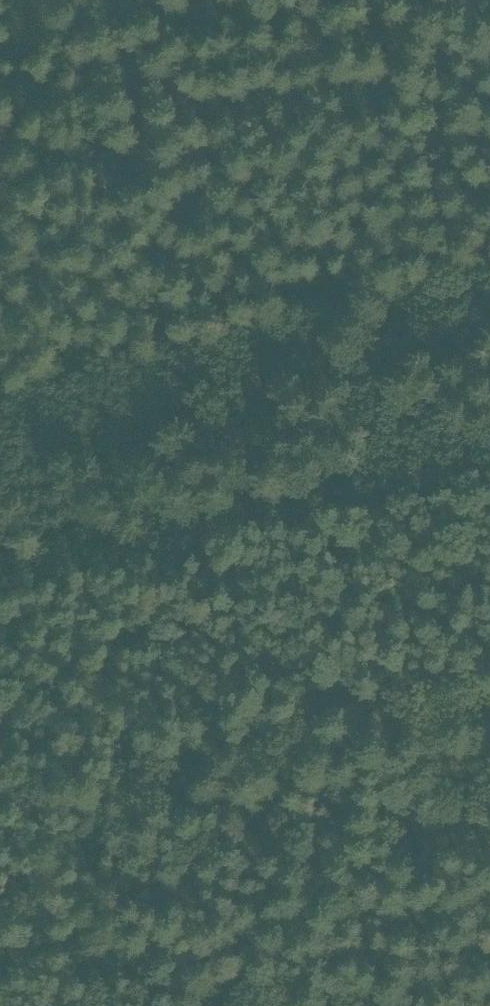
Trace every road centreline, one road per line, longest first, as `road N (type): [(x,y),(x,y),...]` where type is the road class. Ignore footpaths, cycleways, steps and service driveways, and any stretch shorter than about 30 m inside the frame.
road 1 (track): [(0,579),(489,454)]

